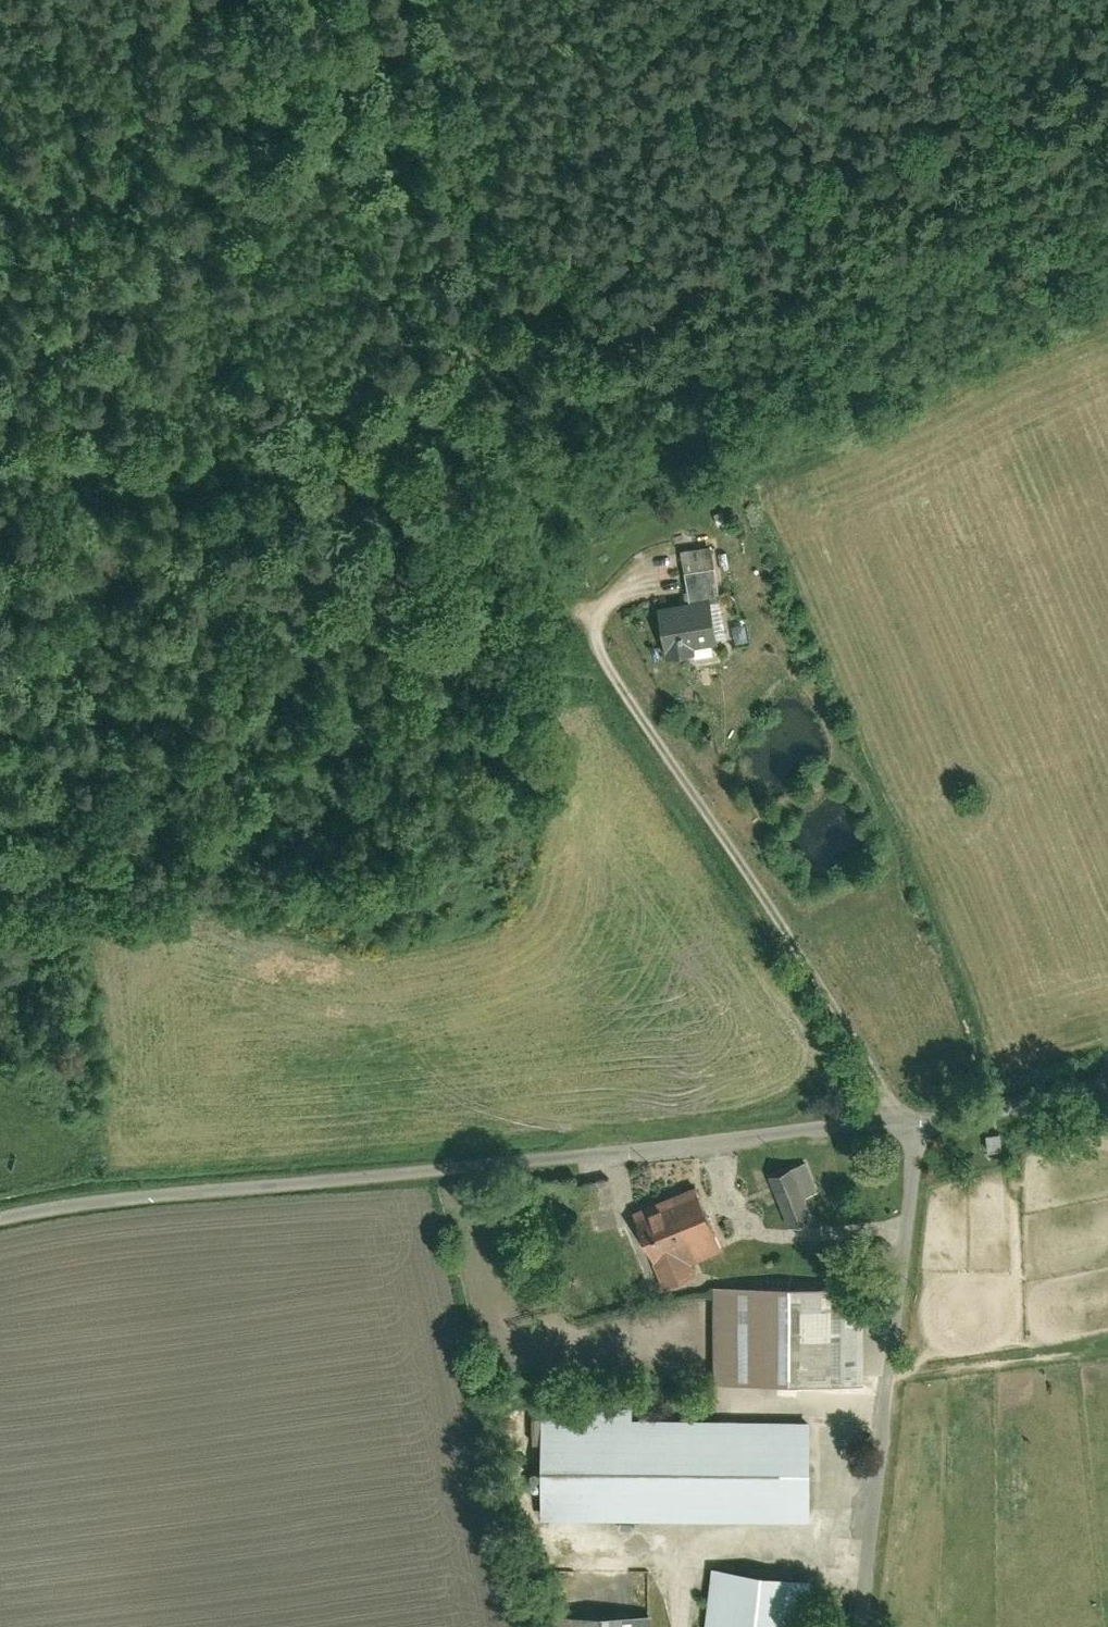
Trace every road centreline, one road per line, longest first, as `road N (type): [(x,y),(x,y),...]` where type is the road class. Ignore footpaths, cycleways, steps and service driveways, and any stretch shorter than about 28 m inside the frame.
road 1 (unclassified): [(924,1121),(106,1197),(0,1216)]
road 2 (track): [(910,1123),(601,643)]
road 3 (residential): [(867,1626),(924,1121)]
road 4 (residential): [(924,1121),(1107,1089)]

